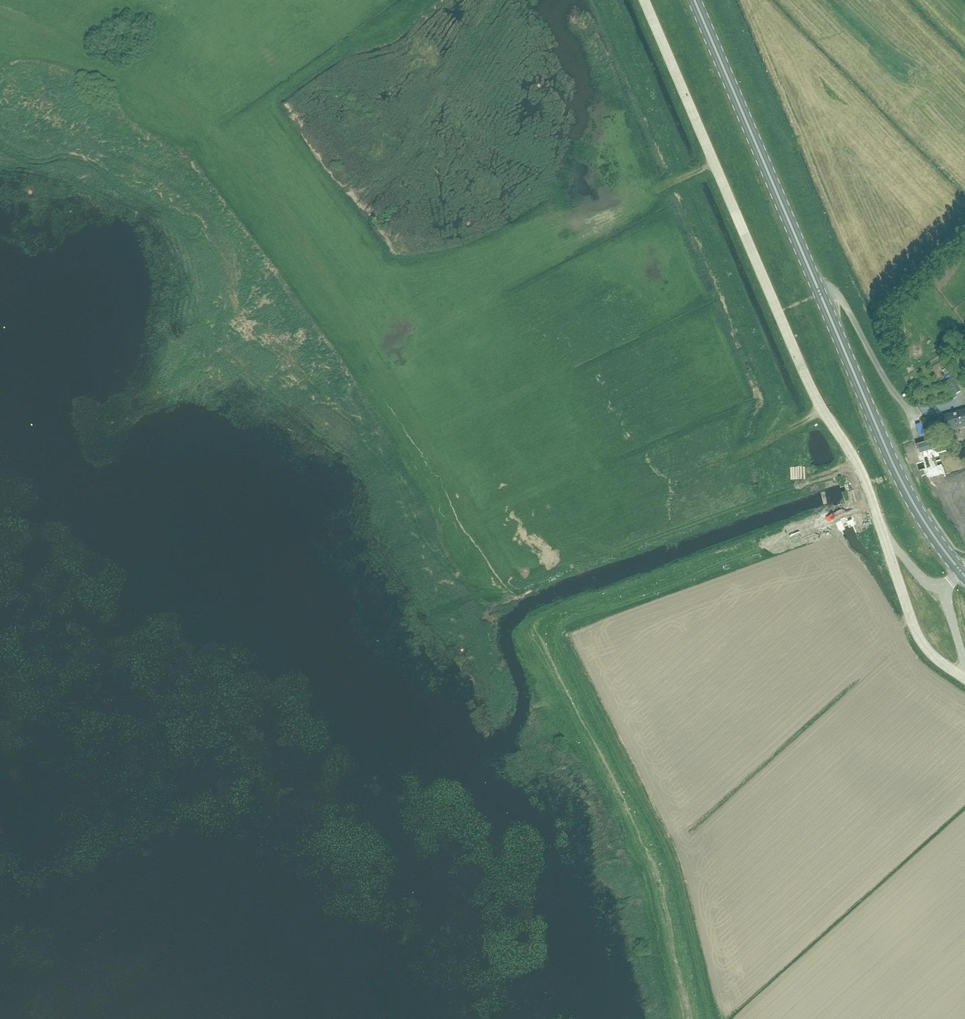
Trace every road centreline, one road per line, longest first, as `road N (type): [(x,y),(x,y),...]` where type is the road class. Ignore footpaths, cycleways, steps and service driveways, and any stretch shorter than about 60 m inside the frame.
road 1 (unclassified): [(882,535),(860,472),(810,387),(644,0)]
road 2 (track): [(856,463),(522,584)]
road 3 (primary): [(819,294),(693,0)]
road 4 (primary): [(960,572),(896,472),(819,294)]
road 5 (unclassified): [(819,294),(830,292),(843,303),(919,436)]
road 6 (unclassified): [(964,679),(921,643),(882,535)]

